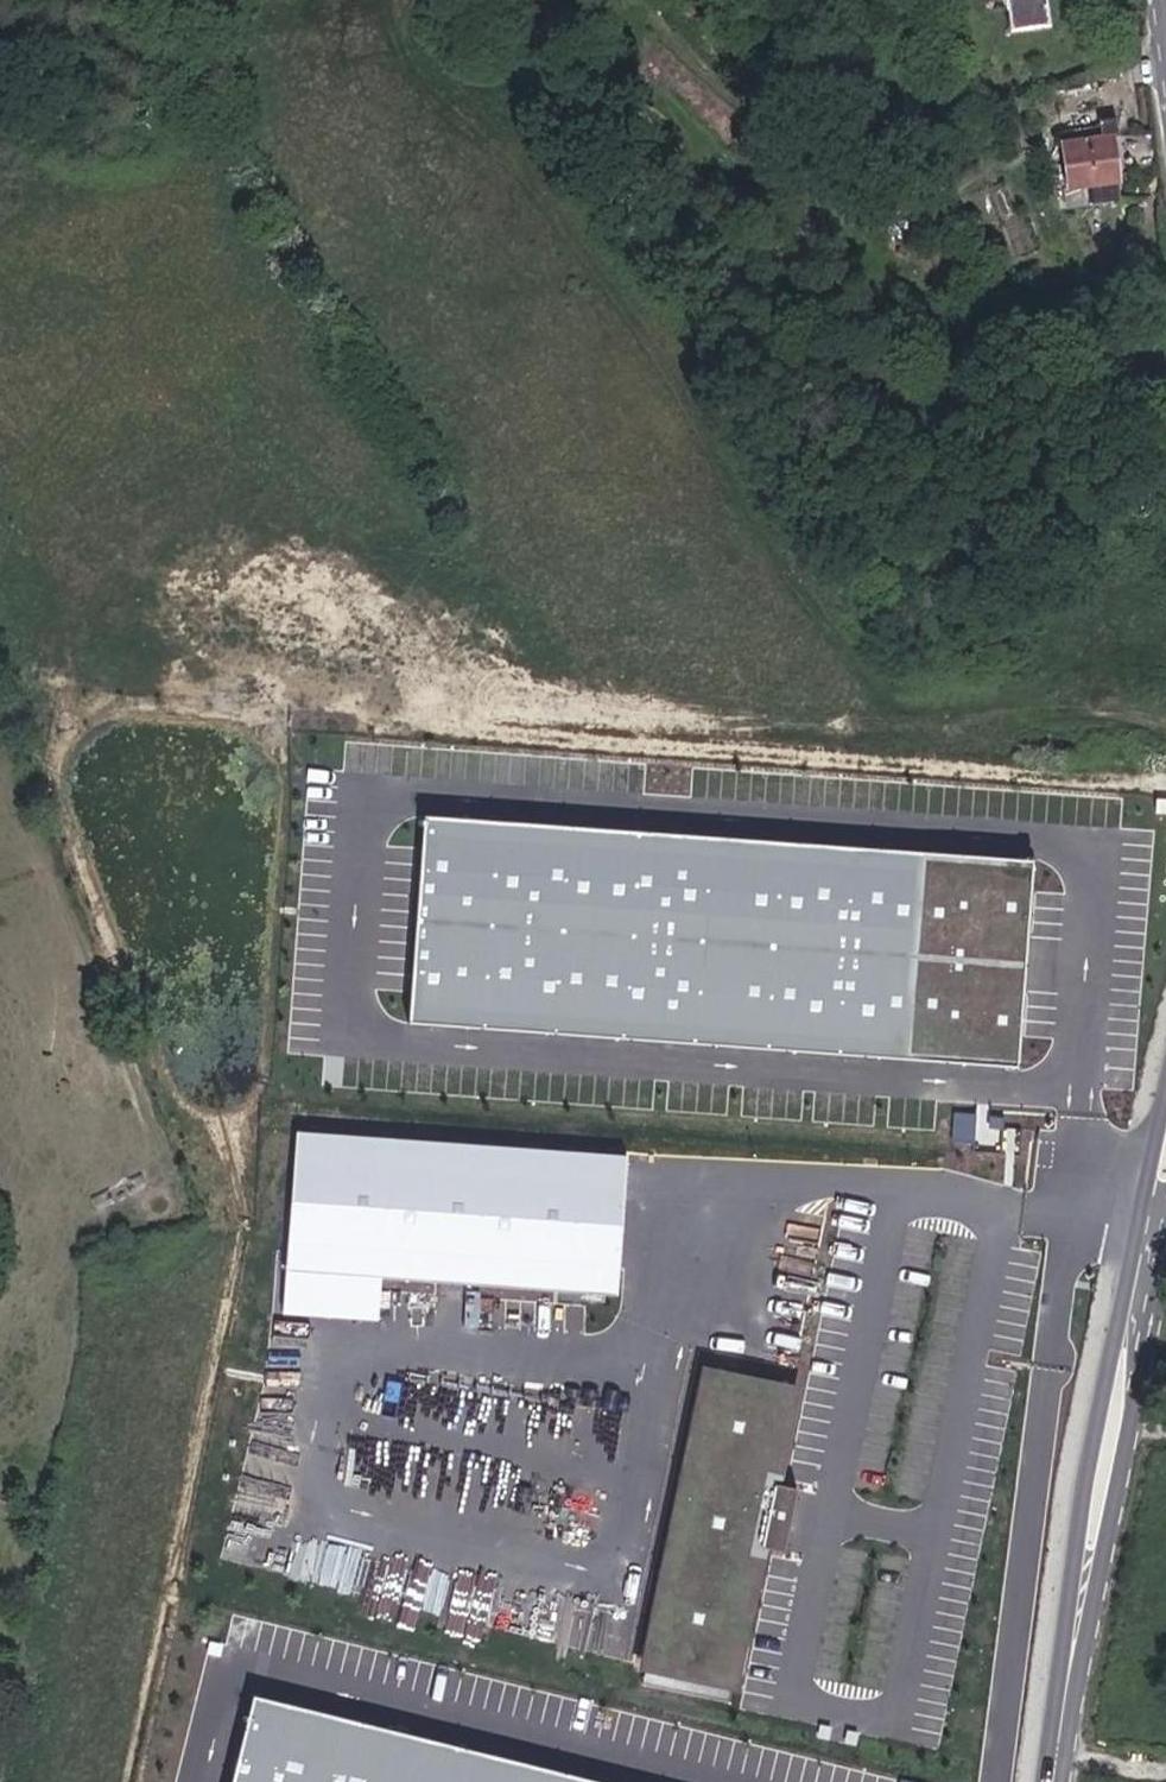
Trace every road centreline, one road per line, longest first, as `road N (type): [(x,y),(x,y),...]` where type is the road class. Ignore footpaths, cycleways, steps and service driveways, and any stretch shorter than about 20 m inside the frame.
road 1 (tertiary): [(1165,1104),(1145,1191),(1062,1781)]

